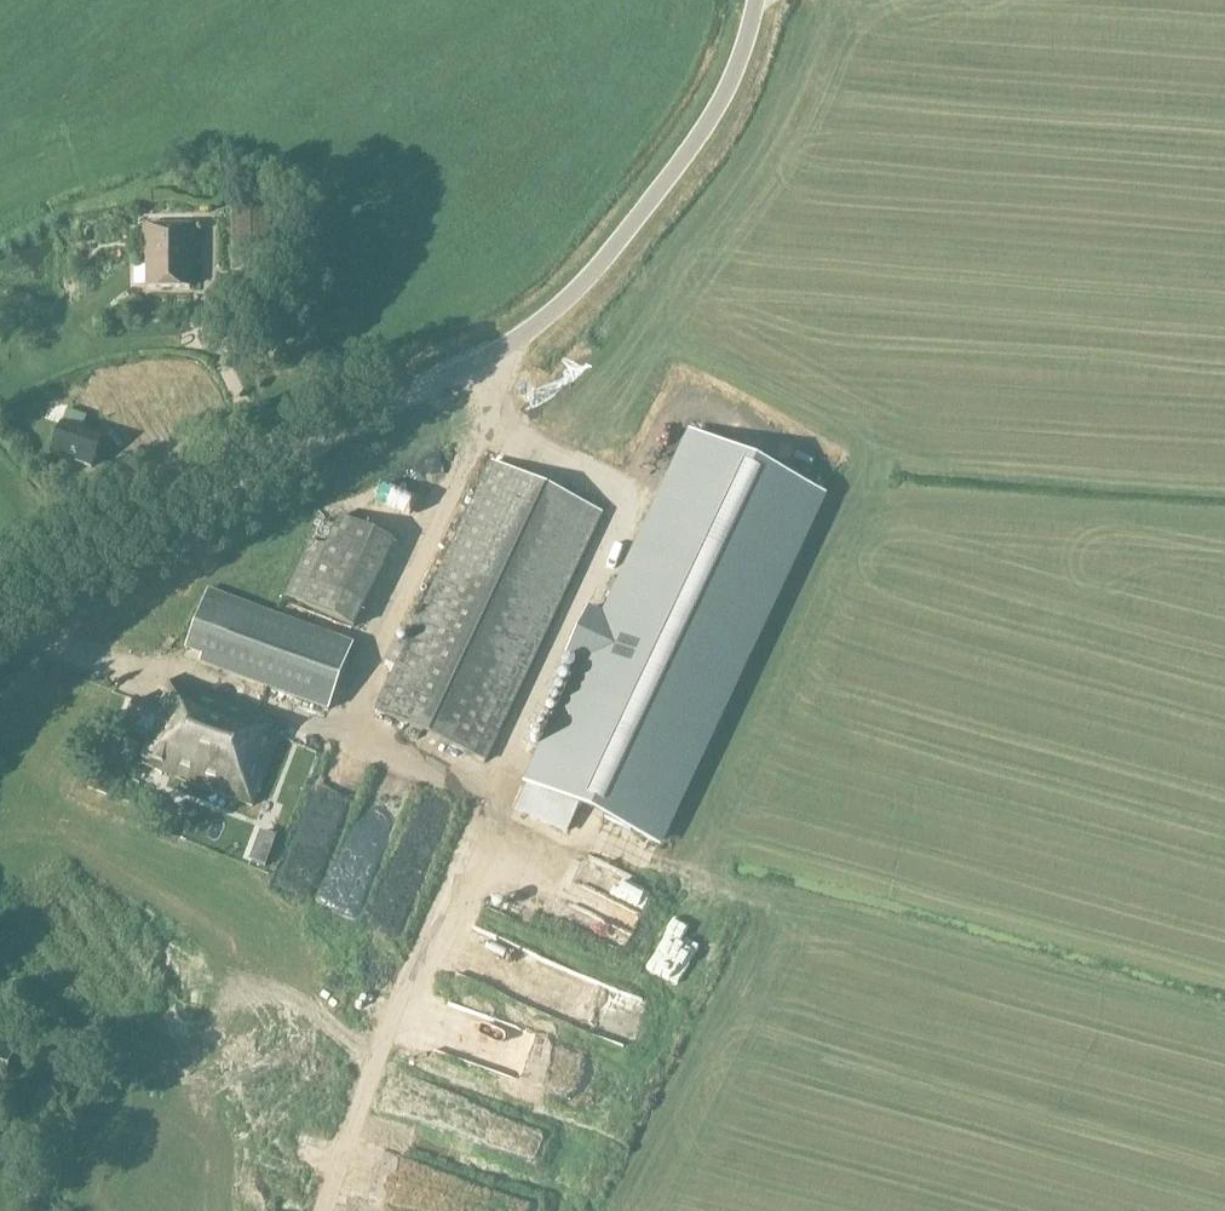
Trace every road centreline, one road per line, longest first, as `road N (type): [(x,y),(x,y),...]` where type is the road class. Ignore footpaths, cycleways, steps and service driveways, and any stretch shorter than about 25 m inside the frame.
road 1 (tertiary): [(0,624),(141,529),(481,359),(553,313),(701,132),(739,59),(755,0)]

